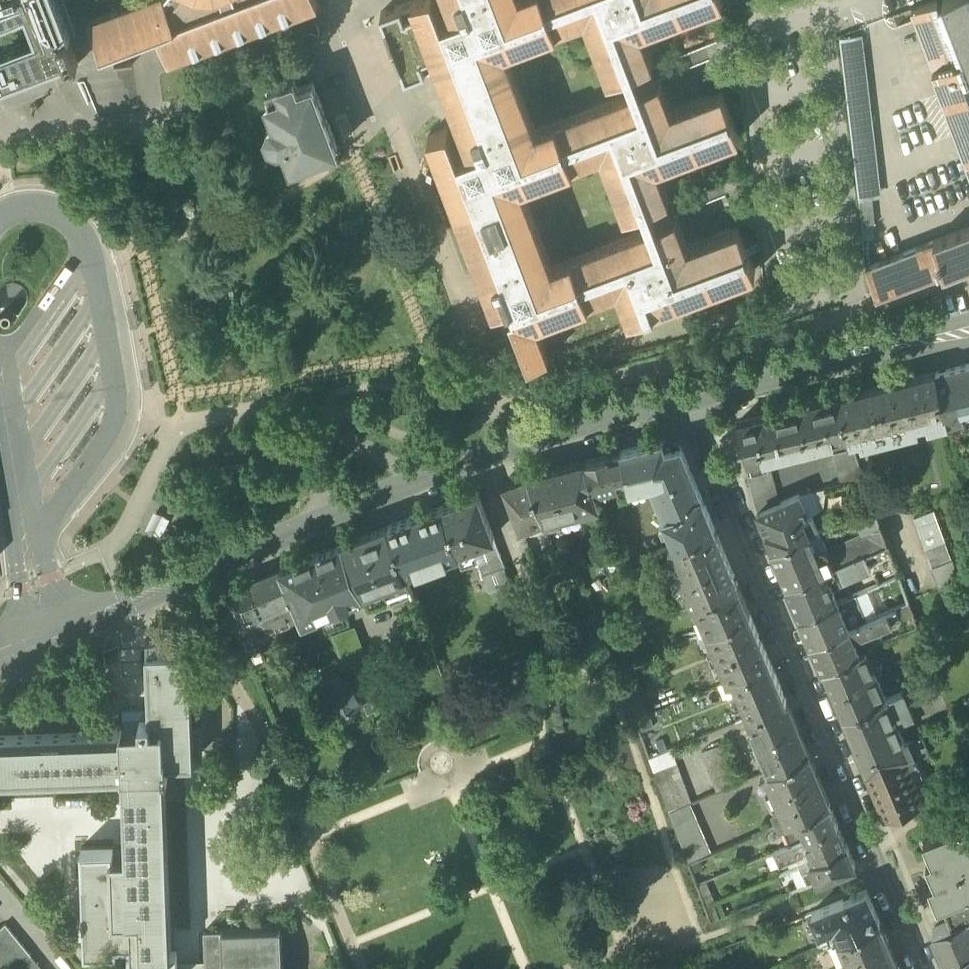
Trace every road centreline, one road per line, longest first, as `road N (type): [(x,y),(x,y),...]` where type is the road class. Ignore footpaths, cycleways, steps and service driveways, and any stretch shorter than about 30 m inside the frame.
road 1 (residential): [(0,656),(481,459),(682,402)]
road 2 (residential): [(682,402),(925,968)]
road 3 (residential): [(682,402),(968,333)]

